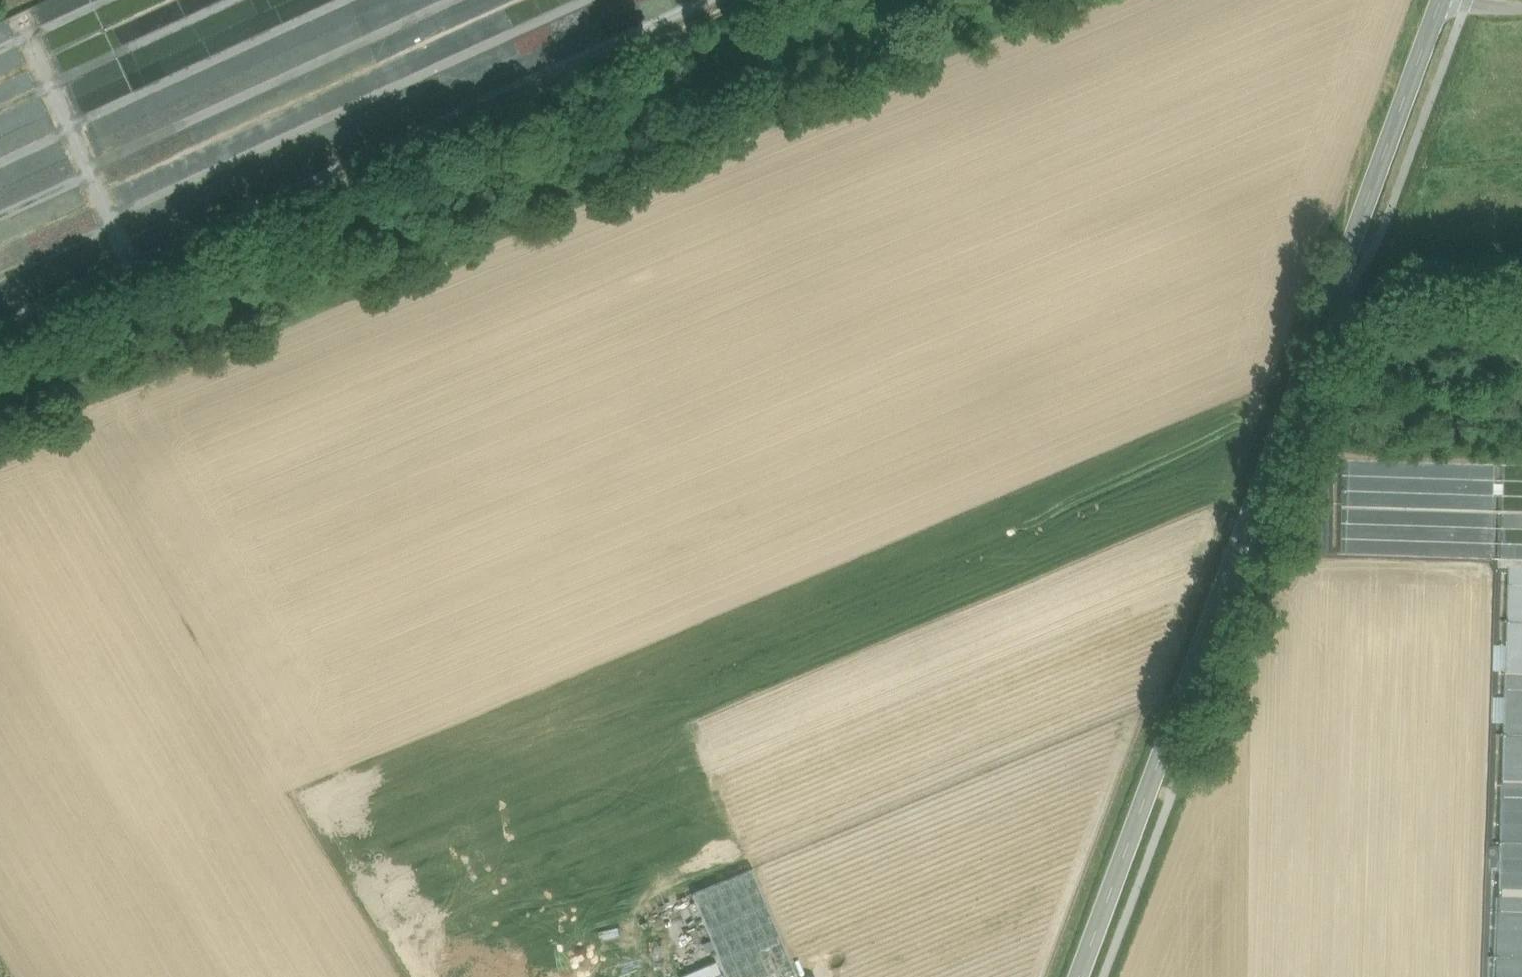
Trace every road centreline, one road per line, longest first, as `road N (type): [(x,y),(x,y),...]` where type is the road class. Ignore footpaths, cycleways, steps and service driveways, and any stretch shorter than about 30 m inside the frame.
road 1 (secondary): [(1441,0),(1076,976)]
road 2 (track): [(741,0),(0,334)]

